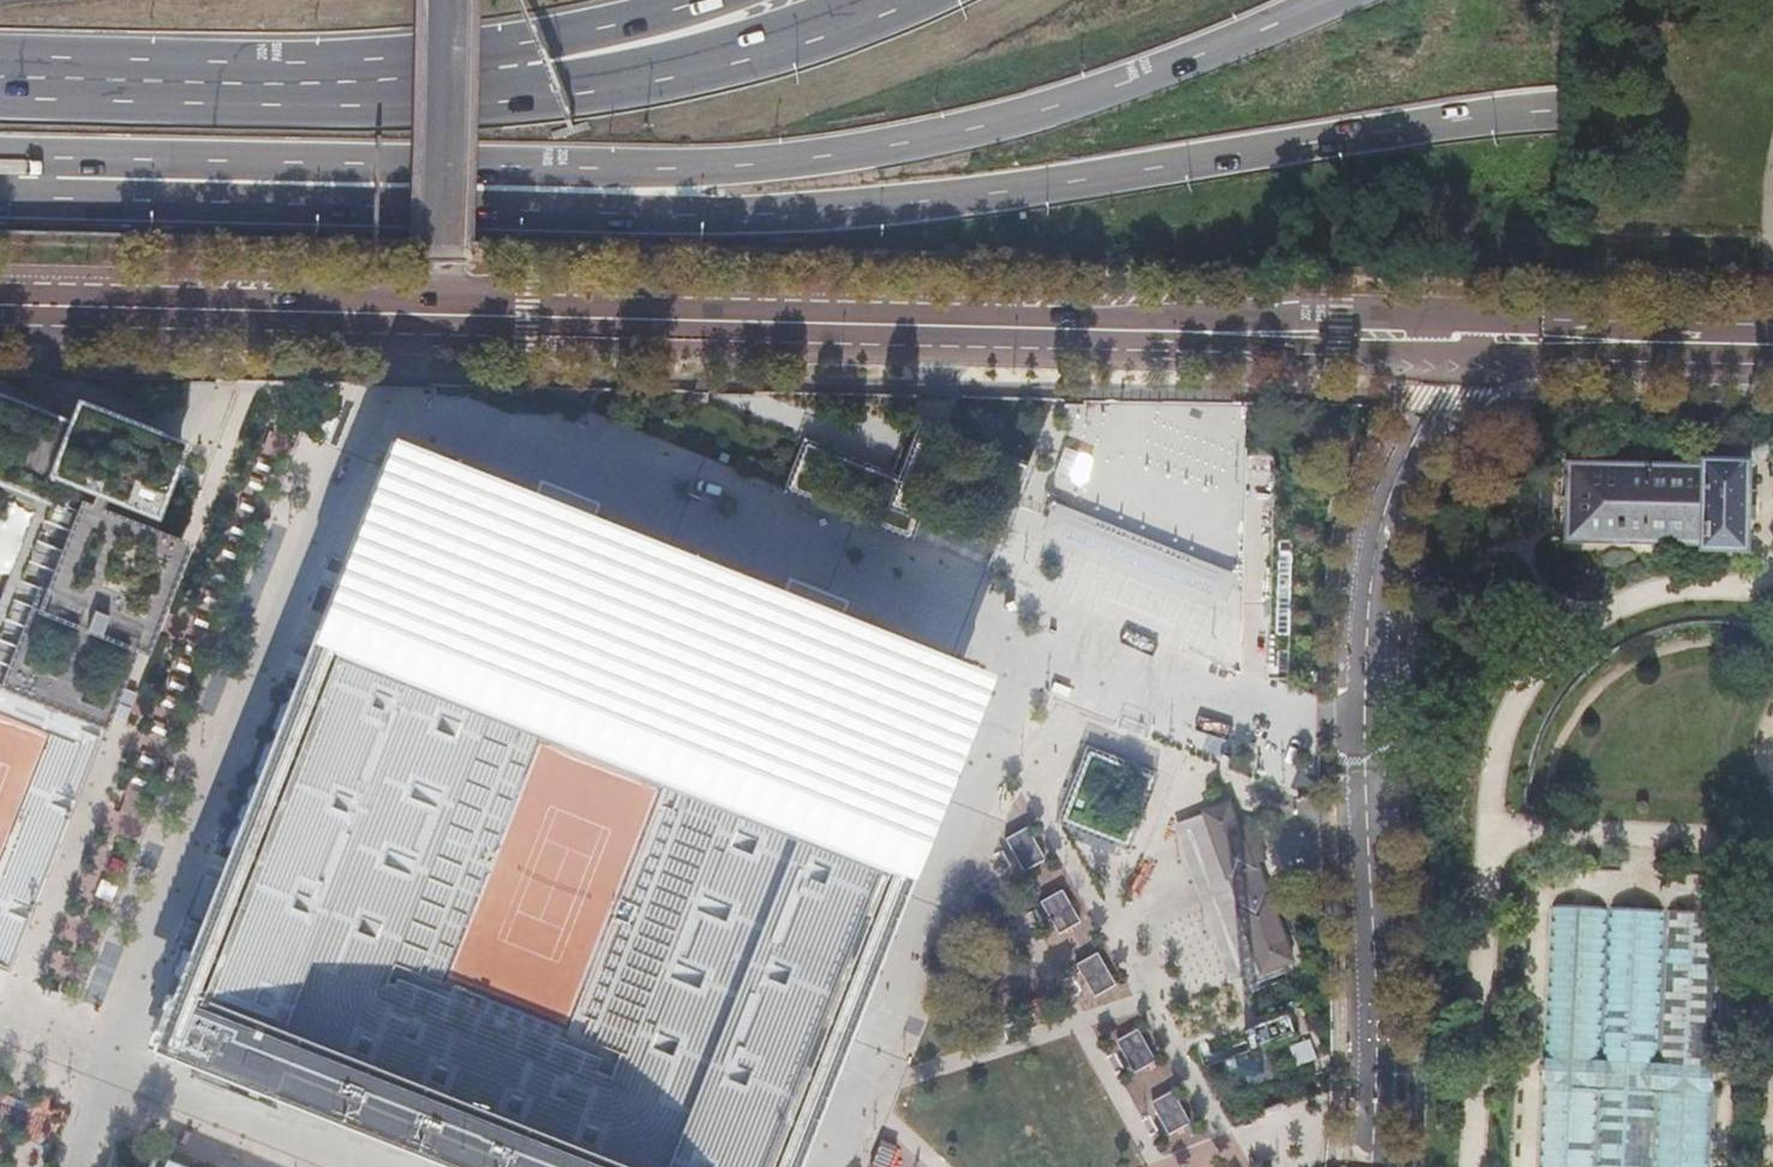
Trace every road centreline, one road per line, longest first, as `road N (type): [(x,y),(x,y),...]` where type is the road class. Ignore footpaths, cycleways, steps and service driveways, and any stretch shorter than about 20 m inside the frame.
road 1 (motorway): [(83,178),(523,210),(740,216),(1032,188),(1556,107),(1723,112),(1772,122)]
road 2 (secondary): [(1465,337),(0,306)]
road 3 (motorway): [(83,178),(707,168),(807,159),(1069,102),(1331,0)]
road 4 (residential): [(1367,1166),(1355,715),(1363,601),(1402,466),(1465,337)]
road 5 (motorway): [(451,71),(306,82),(0,77)]
road 6 (motorway): [(877,0),(763,34),(451,71)]
road 7 (secondary): [(1465,337),(1772,346)]
road 8 (motorway): [(705,0),(451,71)]

